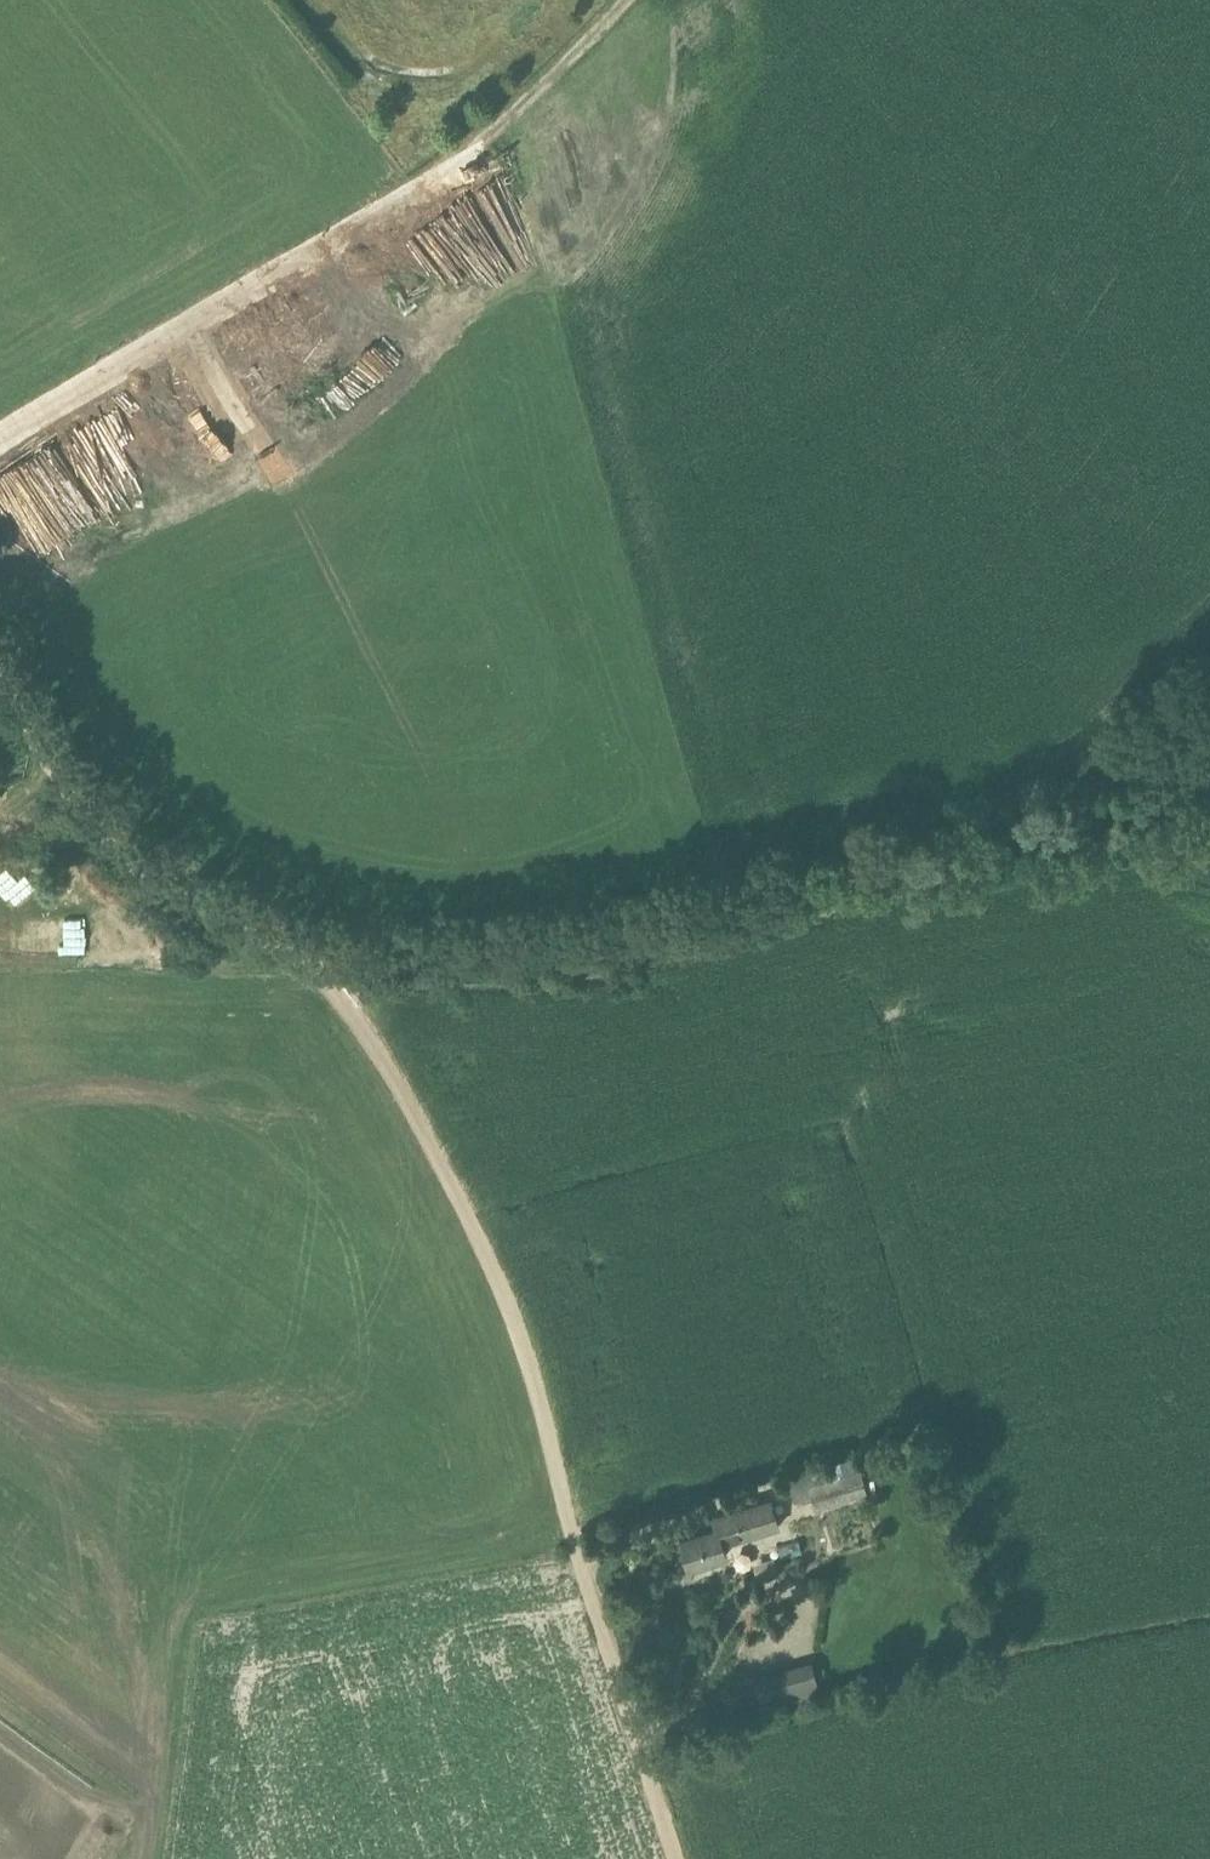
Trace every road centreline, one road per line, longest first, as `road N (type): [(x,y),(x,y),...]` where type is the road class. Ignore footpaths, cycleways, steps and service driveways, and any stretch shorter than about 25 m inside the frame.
road 1 (track): [(677,1858),(508,1308),(362,1031),(317,972),(153,887),(107,843),(0,688)]
road 2 (track): [(0,433),(422,181),(514,112),(628,0)]

